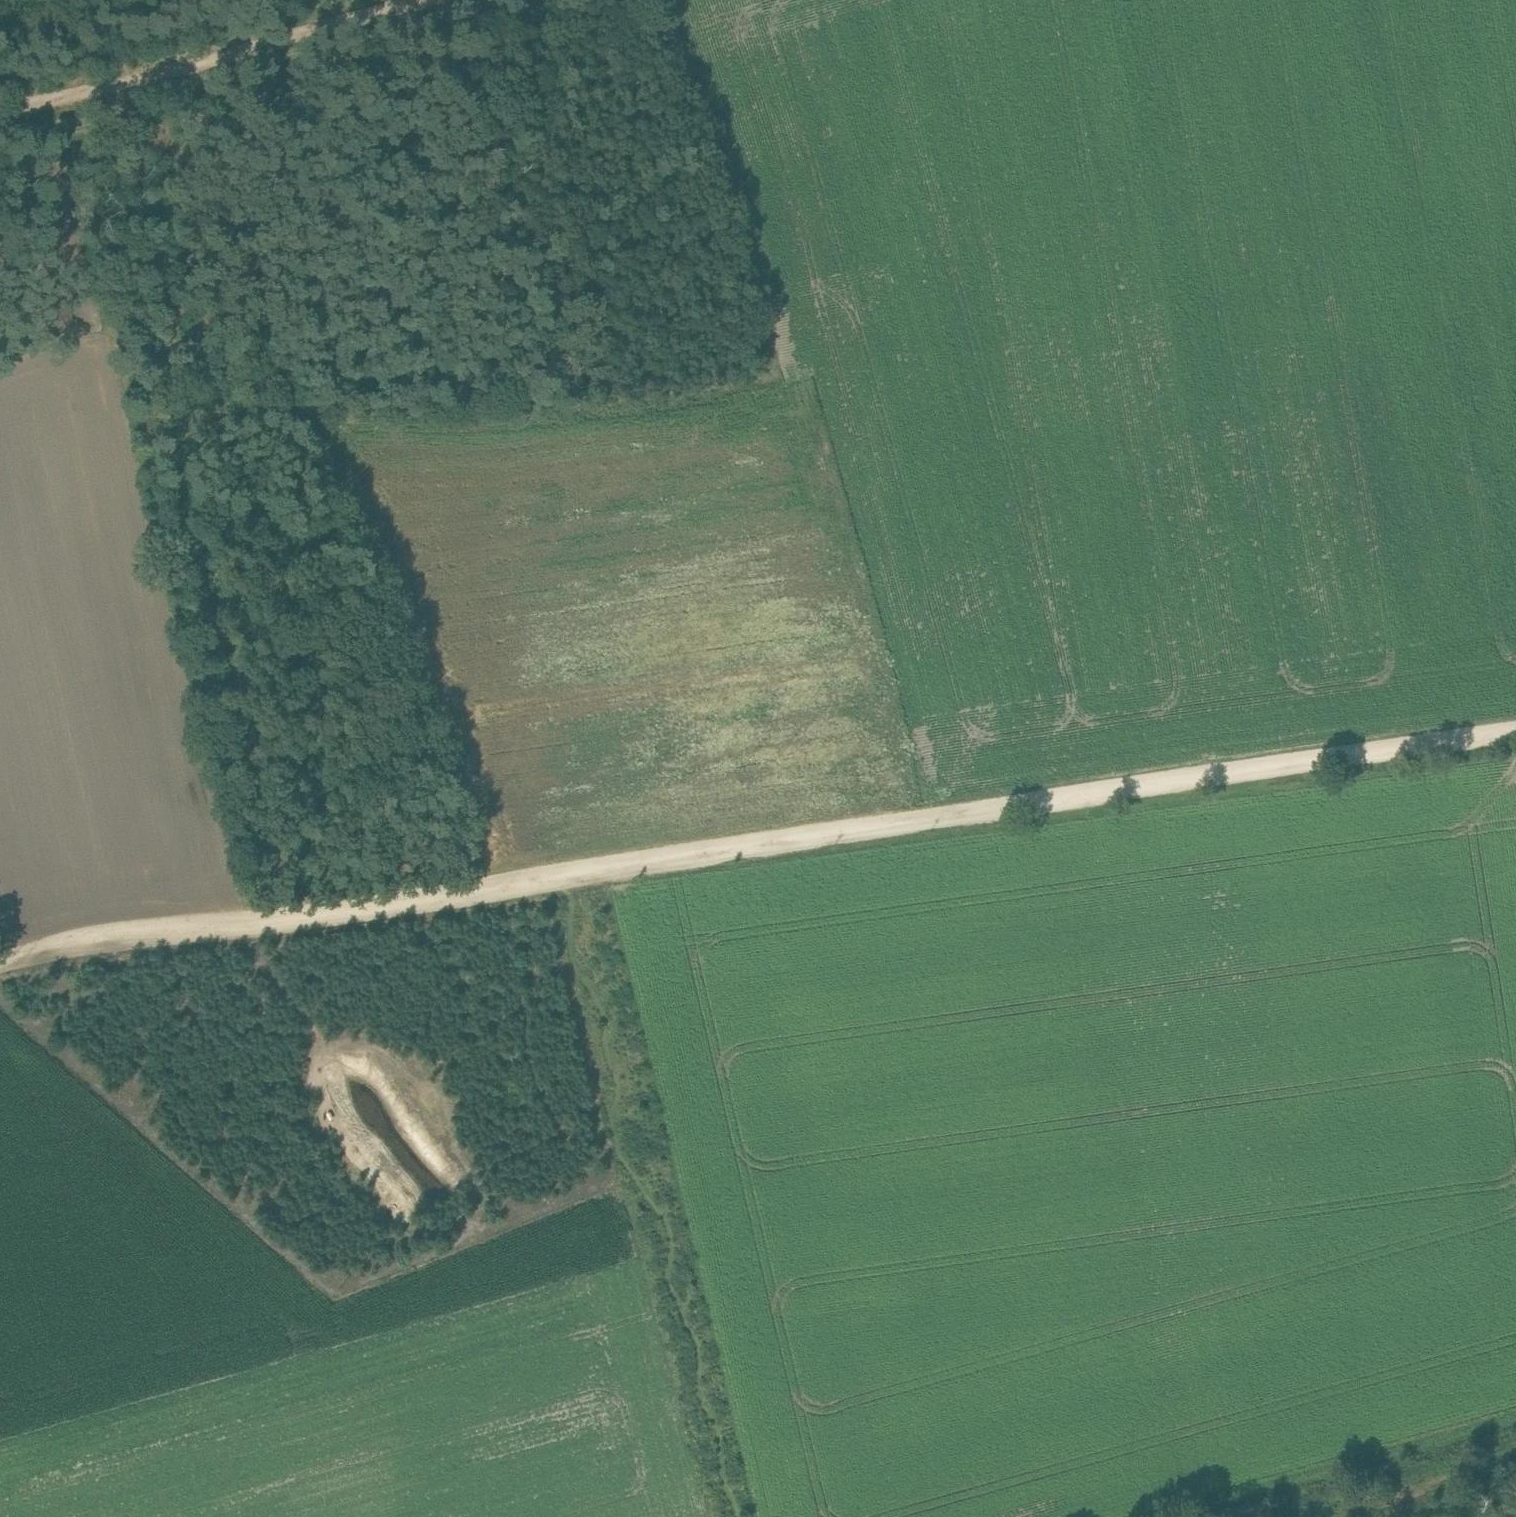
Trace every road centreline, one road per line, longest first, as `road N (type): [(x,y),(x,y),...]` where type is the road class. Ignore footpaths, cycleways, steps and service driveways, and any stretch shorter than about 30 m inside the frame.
road 1 (track): [(0,958),(1515,733)]

